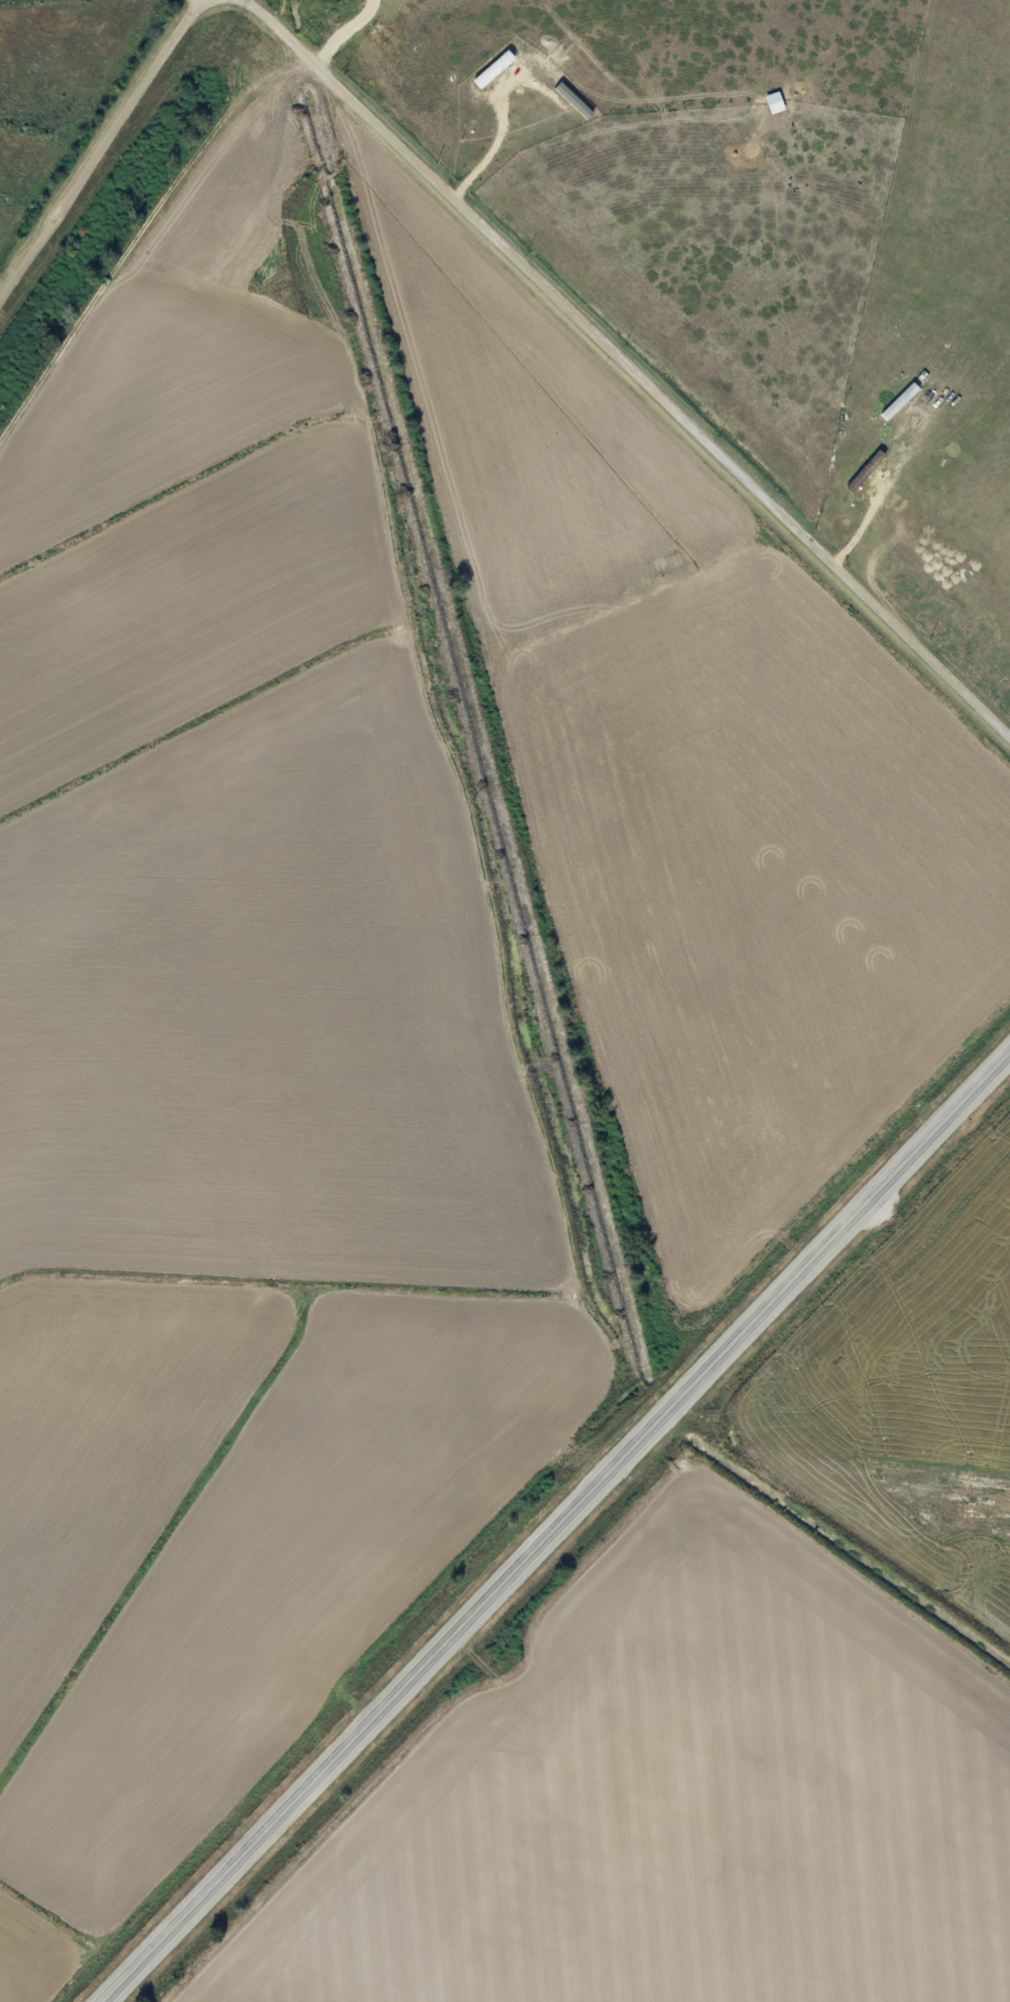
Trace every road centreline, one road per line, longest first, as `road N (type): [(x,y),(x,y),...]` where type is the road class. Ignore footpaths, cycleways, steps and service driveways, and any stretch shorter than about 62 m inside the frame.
road 1 (secondary): [(111,2001),(1009,1049)]
road 2 (residential): [(210,0),(257,30),(1009,735)]
road 3 (residential): [(0,291),(194,0)]
road 4 (residential): [(260,0),(255,58),(307,68),(374,0)]

